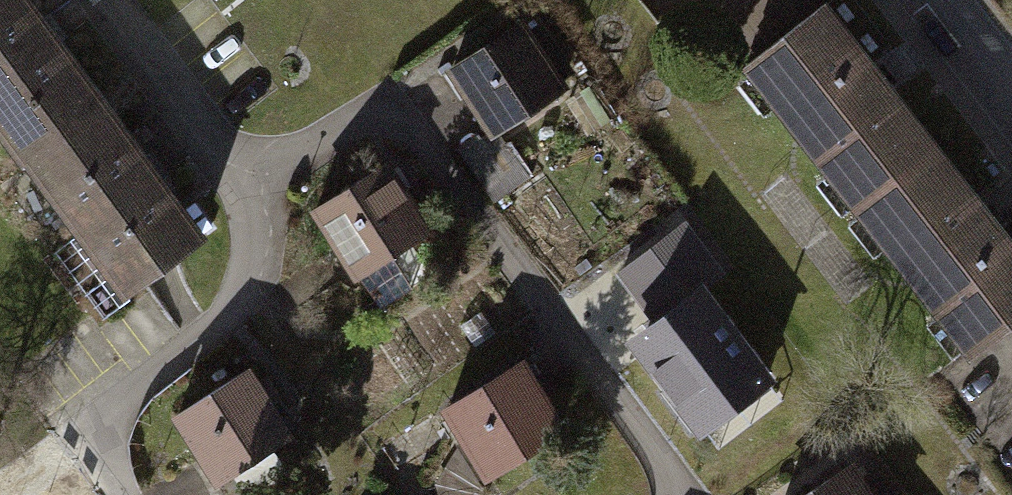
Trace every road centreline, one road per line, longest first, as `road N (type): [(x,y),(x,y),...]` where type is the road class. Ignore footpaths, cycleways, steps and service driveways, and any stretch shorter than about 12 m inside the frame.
road 1 (residential): [(669,494),(664,459),(407,125),(372,115),(235,189)]
road 2 (residential): [(235,189),(260,251),(236,312),(191,364),(98,430),(142,494)]
road 3 (residential): [(112,0),(181,90),(235,189)]
road 4 (residential): [(924,0),(1011,112)]

